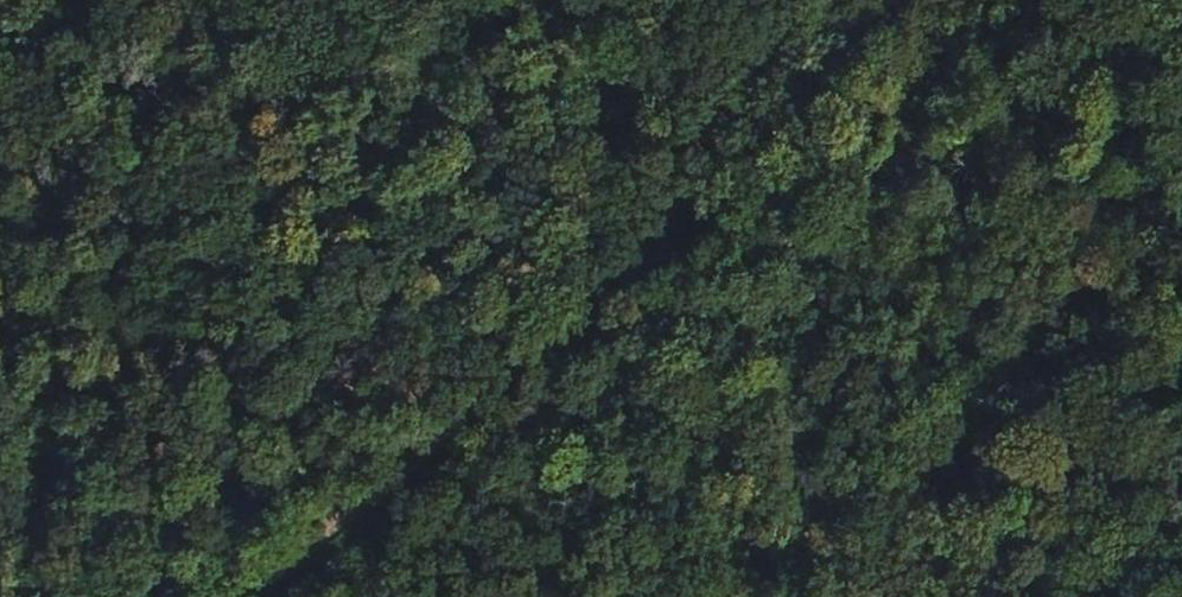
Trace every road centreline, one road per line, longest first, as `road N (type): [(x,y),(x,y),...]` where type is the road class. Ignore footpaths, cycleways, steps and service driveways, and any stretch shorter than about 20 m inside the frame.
road 1 (track): [(1181,239),(0,19)]
road 2 (track): [(897,0),(263,596)]

